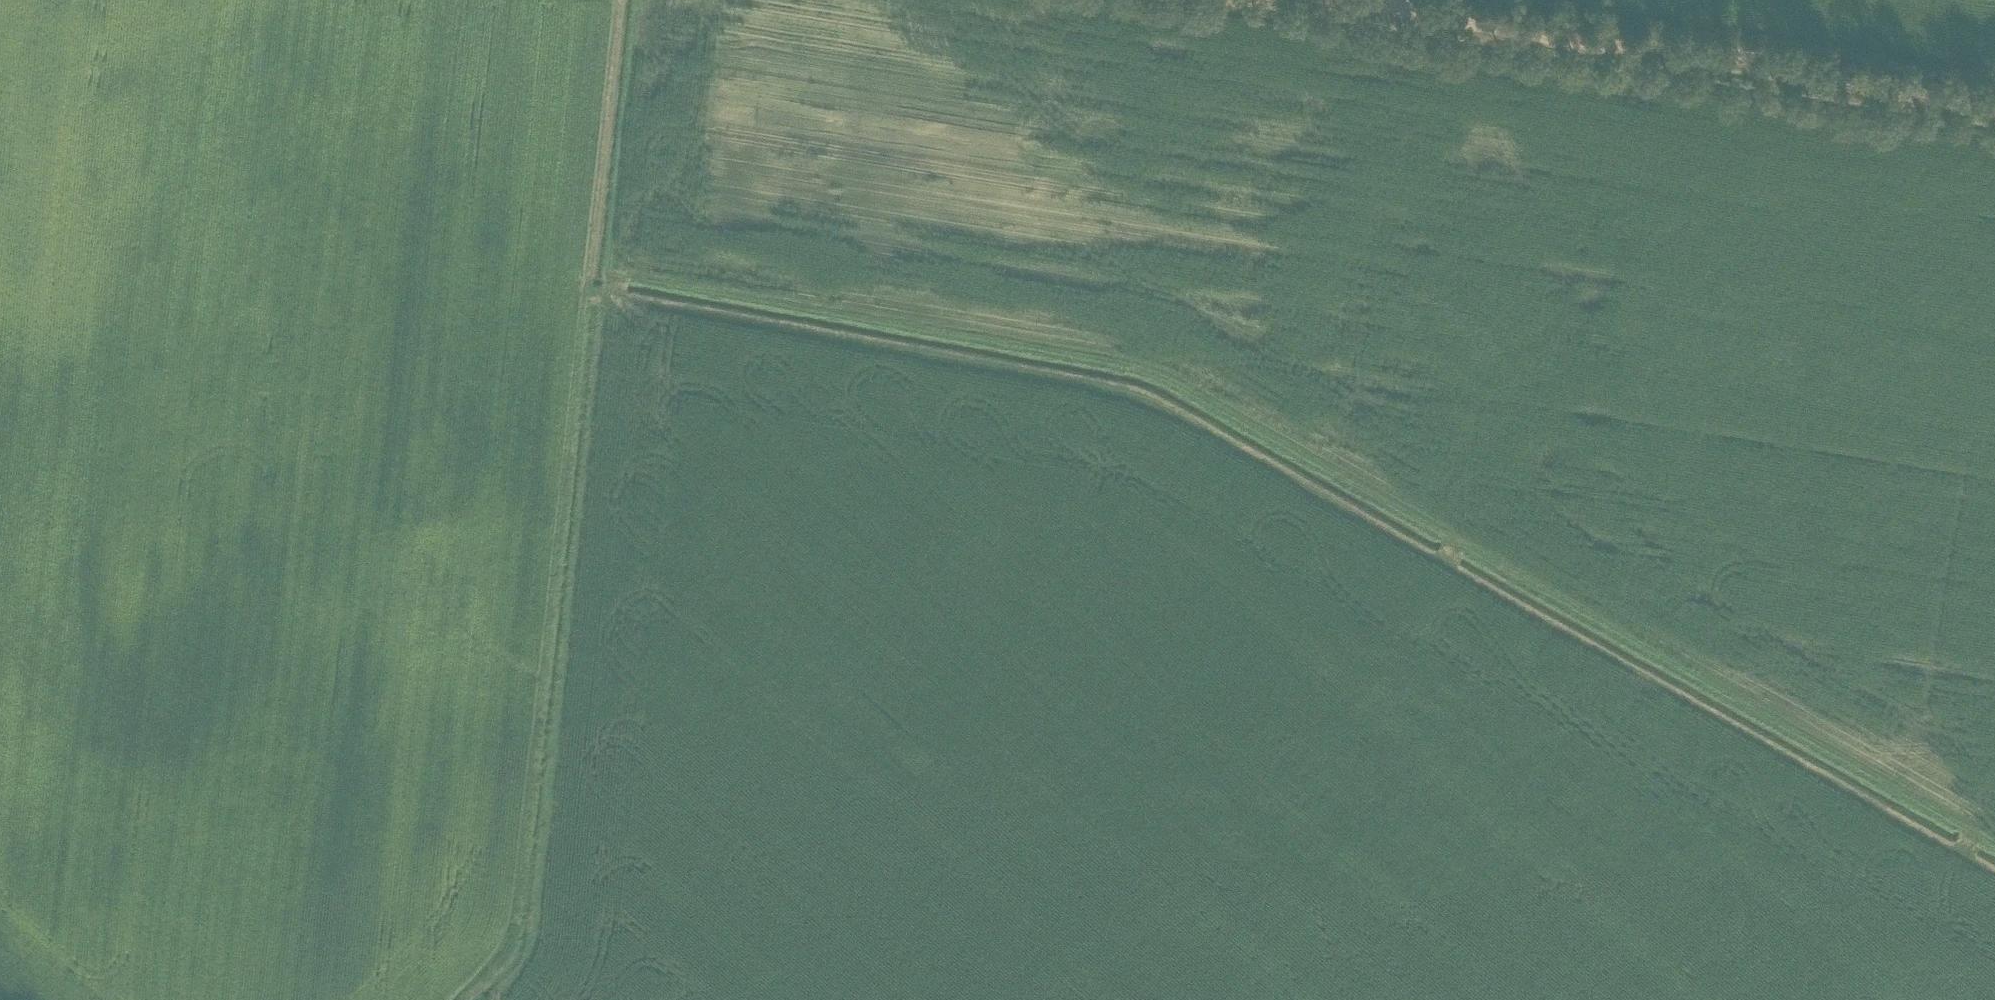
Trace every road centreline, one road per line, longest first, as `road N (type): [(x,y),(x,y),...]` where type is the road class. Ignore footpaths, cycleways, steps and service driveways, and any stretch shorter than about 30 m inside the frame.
road 1 (track): [(1994,105),(1344,0)]

